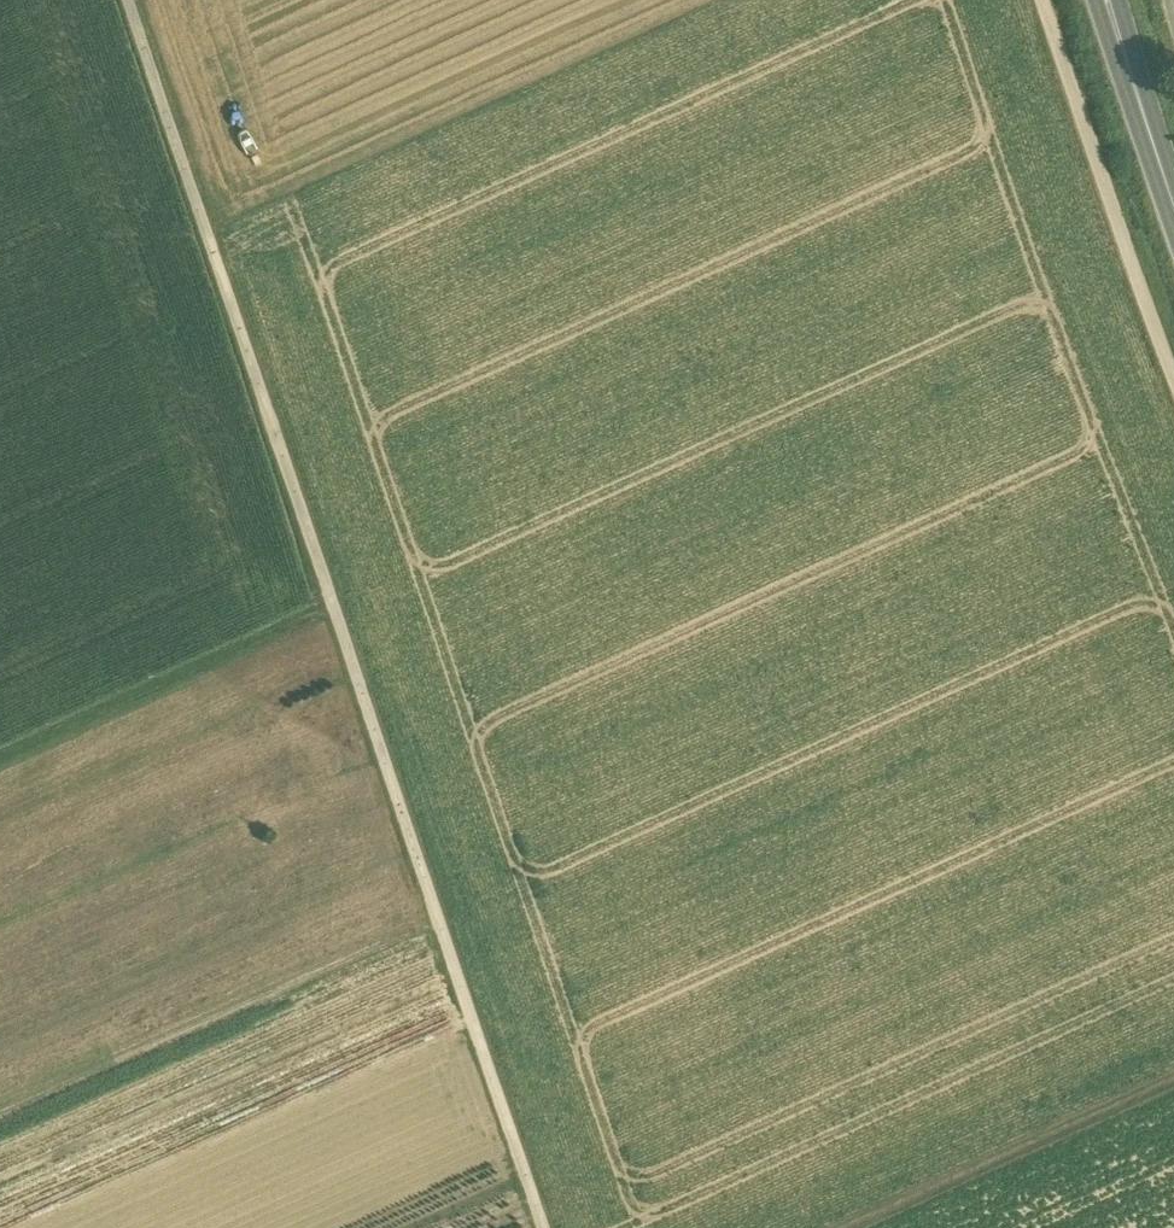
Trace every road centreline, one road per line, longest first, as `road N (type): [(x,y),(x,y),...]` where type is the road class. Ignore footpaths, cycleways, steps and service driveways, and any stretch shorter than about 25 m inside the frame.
road 1 (track): [(128,0),(542,1227)]
road 2 (track): [(1045,0),(1173,373)]
road 3 (track): [(333,610),(0,761)]
road 4 (track): [(849,1227),(1173,1081)]
road 5 (secondary): [(1106,0),(1173,203)]

